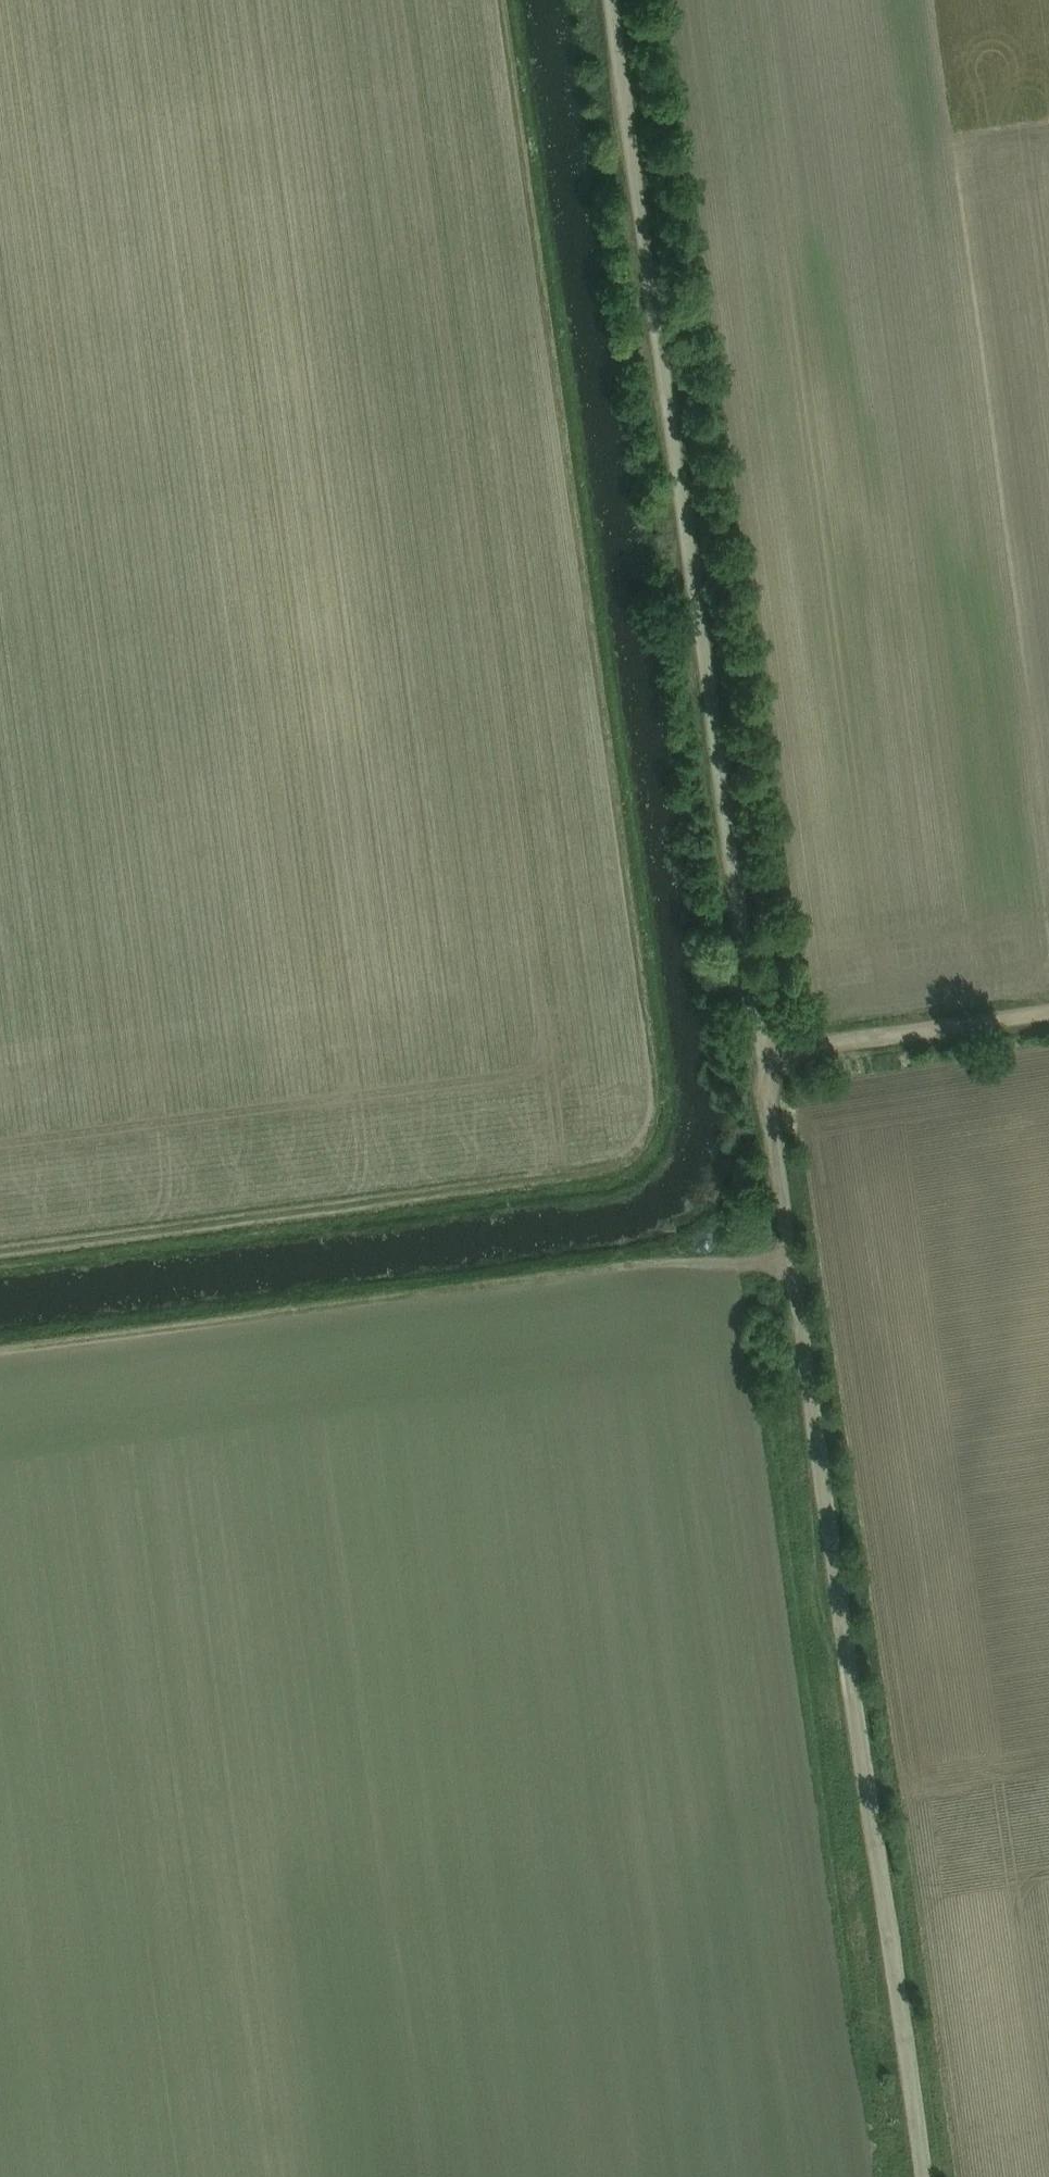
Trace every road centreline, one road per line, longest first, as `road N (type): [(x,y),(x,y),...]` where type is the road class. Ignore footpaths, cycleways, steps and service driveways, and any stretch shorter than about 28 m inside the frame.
road 1 (track): [(764,1060),(925,2176)]
road 2 (track): [(764,1060),(613,0)]
road 3 (track): [(1048,1017),(764,1060)]

